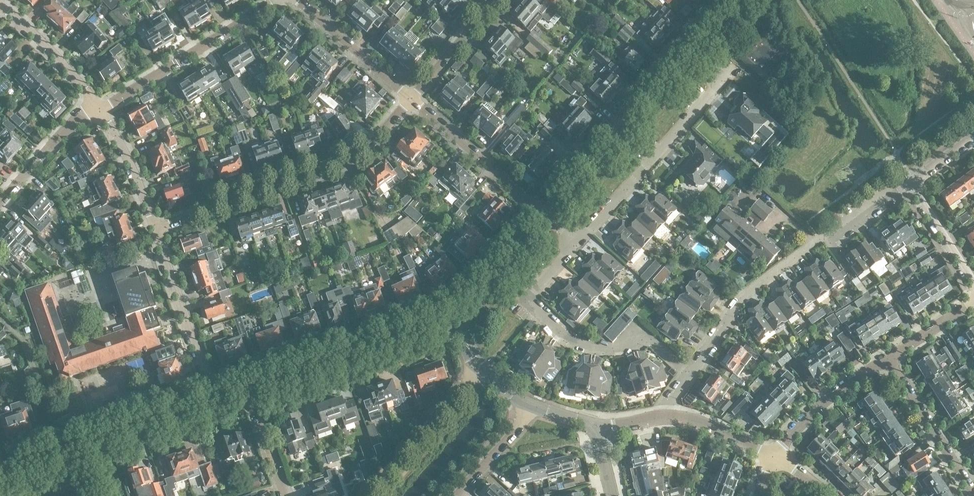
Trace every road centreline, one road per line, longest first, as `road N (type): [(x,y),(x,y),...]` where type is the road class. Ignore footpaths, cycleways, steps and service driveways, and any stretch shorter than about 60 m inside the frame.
road 1 (residential): [(412,97),(343,164),(155,228)]
road 2 (residential): [(690,373),(736,302),(900,191)]
road 3 (residential): [(690,373),(647,338),(610,350),(577,344),(530,304),(578,243)]
road 4 (residential): [(578,243),(727,81),(727,70),(704,49)]
road 5 (tertiary): [(704,49),(551,219)]
road 6 (tertiary): [(252,394),(454,321)]
road 7 (residential): [(98,108),(276,0)]
road 8 (residential): [(973,289),(908,186),(973,138)]
road 9 (residential): [(155,228),(214,406)]
road 10 (residential): [(412,97),(551,219)]
road 11 (residential): [(370,495),(482,370)]
road 12 (tertiary): [(66,458),(214,406)]
road 13 (residential): [(973,489),(888,362)]
road 14 (residential): [(296,0),(412,97)]
road 15 (residential): [(772,454),(829,397),(888,362)]
road 16 (residential): [(98,108),(57,55),(0,0)]
road 17 (tertiary): [(551,219),(454,321)]
road 18 (residential): [(0,203),(98,108)]
road 19 (residential): [(155,228),(126,150),(98,108)]
road 20 (residential): [(412,97),(496,0)]
road 21 (residential): [(457,495),(536,405)]

